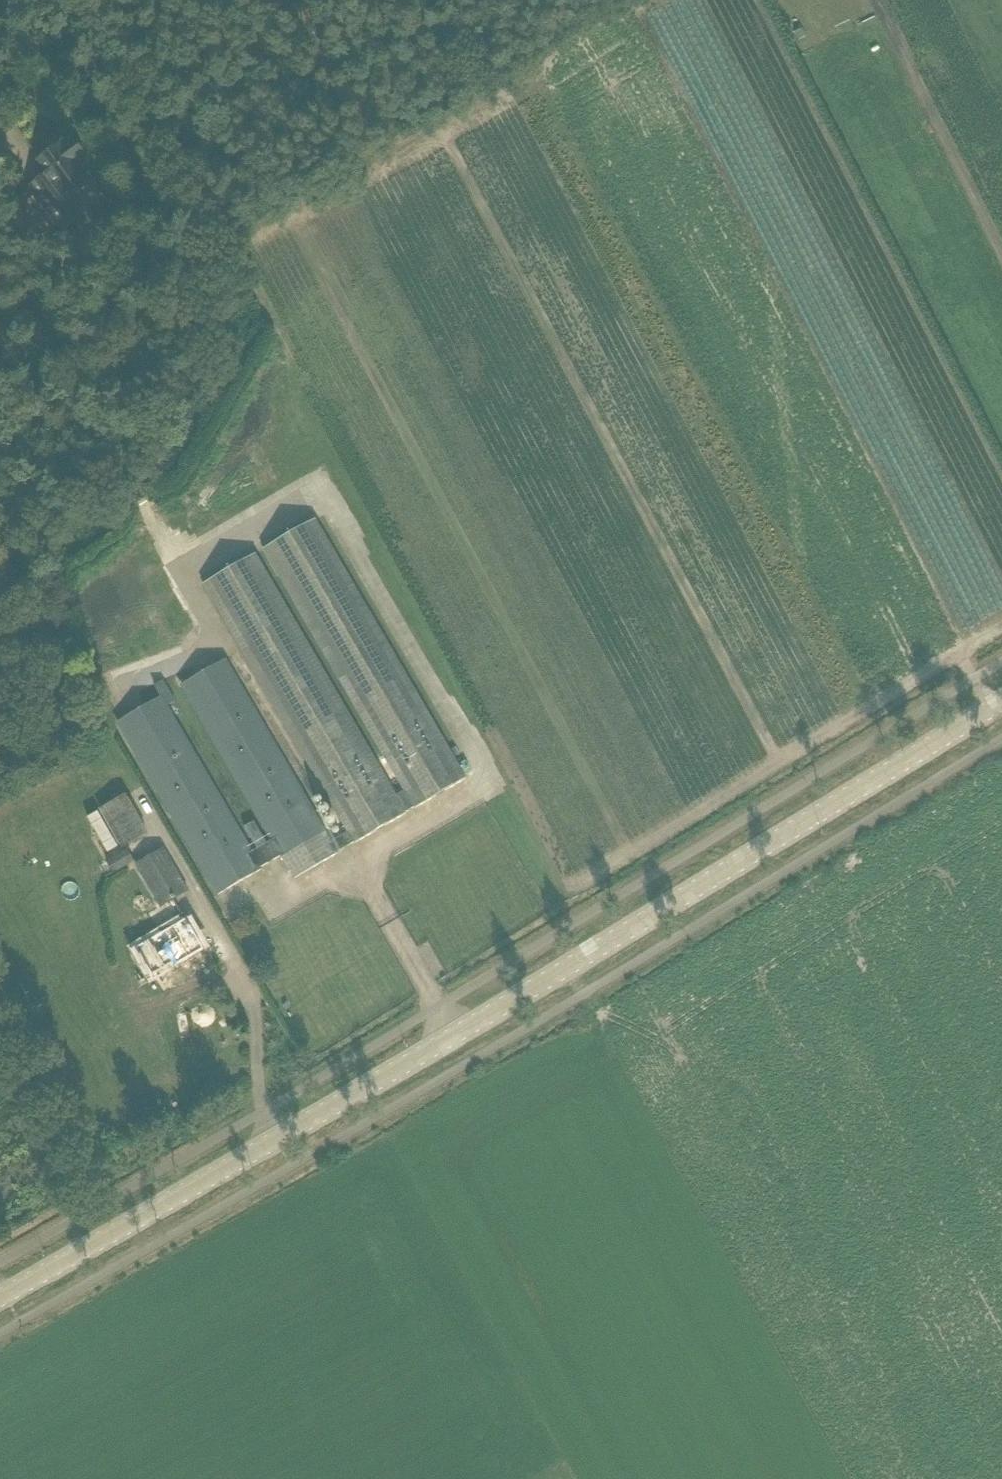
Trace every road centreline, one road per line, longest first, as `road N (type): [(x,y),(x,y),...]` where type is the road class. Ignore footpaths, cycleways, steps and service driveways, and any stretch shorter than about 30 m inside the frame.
road 1 (tertiary): [(3,1295),(451,1043),(1001,706)]

